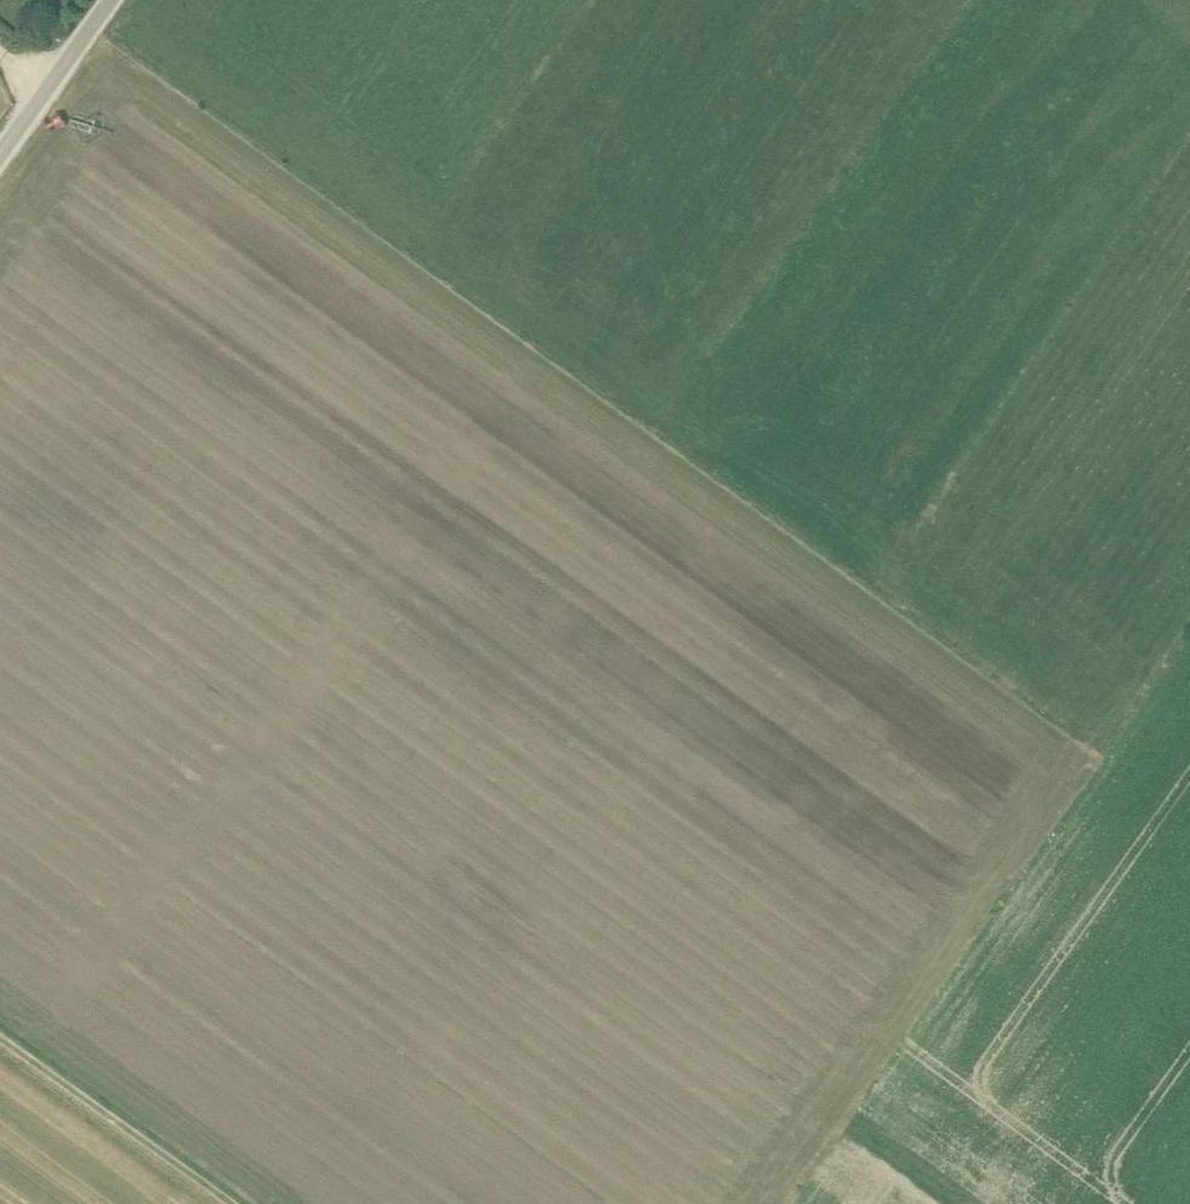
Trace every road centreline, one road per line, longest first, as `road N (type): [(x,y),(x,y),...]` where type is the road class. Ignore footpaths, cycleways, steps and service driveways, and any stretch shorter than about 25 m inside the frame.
road 1 (unclassified): [(233,1203),(0,1036)]
road 2 (unclassified): [(0,155),(111,0)]

